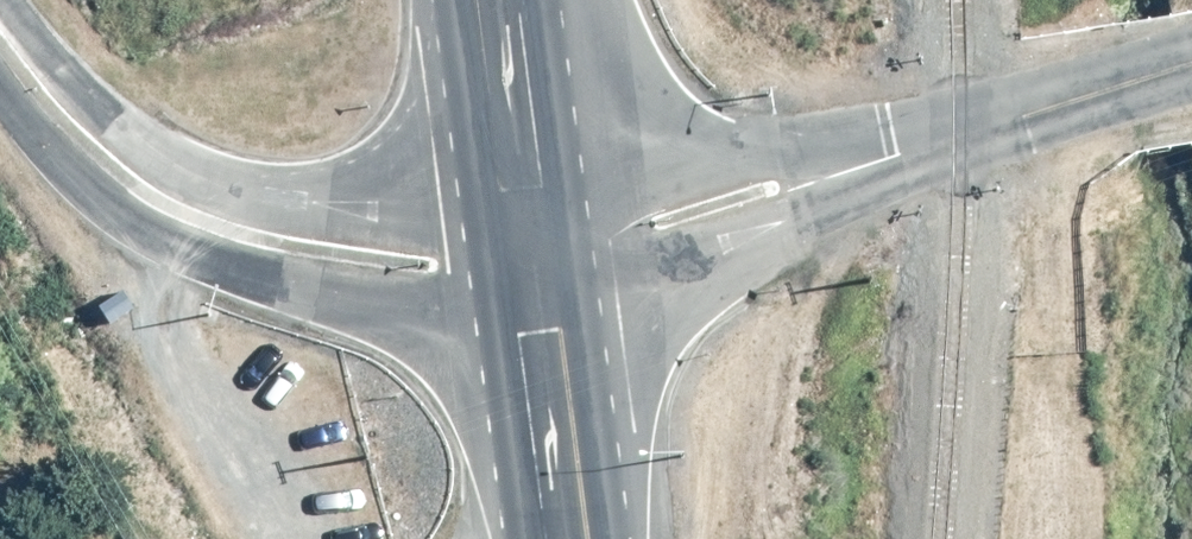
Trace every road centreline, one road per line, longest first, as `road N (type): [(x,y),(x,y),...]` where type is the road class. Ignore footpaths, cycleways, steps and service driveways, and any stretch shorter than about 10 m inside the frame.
road 1 (residential): [(536,301),(352,303),(165,243),(101,200),(44,146),(0,88)]
road 2 (residential): [(0,15),(95,117),(165,167),(261,198),(361,211),(524,196)]
road 3 (unclassified): [(880,164),(738,242),(617,289),(536,301)]
road 4 (unclassified): [(524,196),(646,175),(880,164)]
road 5 (unclassified): [(1191,68),(880,164)]
road 6 (trunk): [(536,301),(566,538)]
road 7 (trunk): [(499,0),(524,196)]

